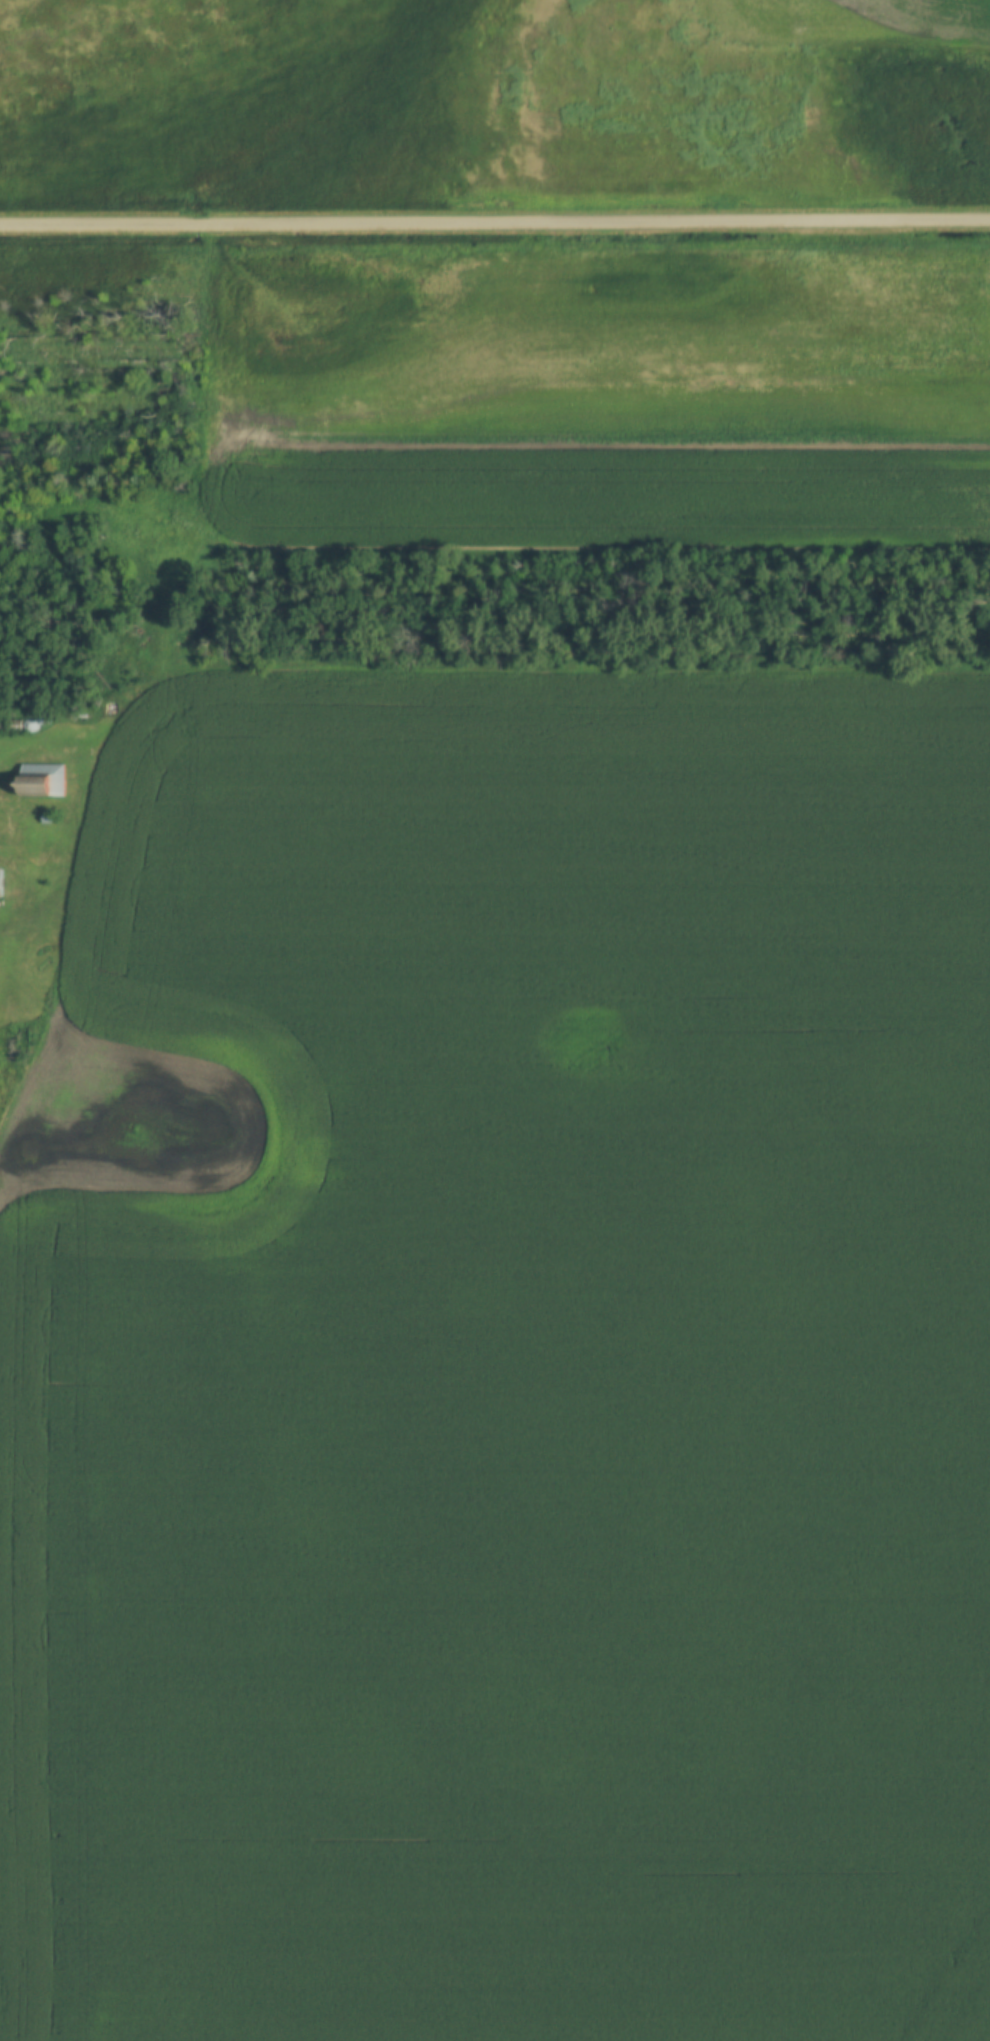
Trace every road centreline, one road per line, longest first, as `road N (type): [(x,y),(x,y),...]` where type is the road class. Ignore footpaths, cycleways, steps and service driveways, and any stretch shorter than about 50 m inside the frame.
road 1 (residential): [(989,219),(0,225)]
road 2 (track): [(0,767),(99,730),(154,684),(180,581),(232,533)]

